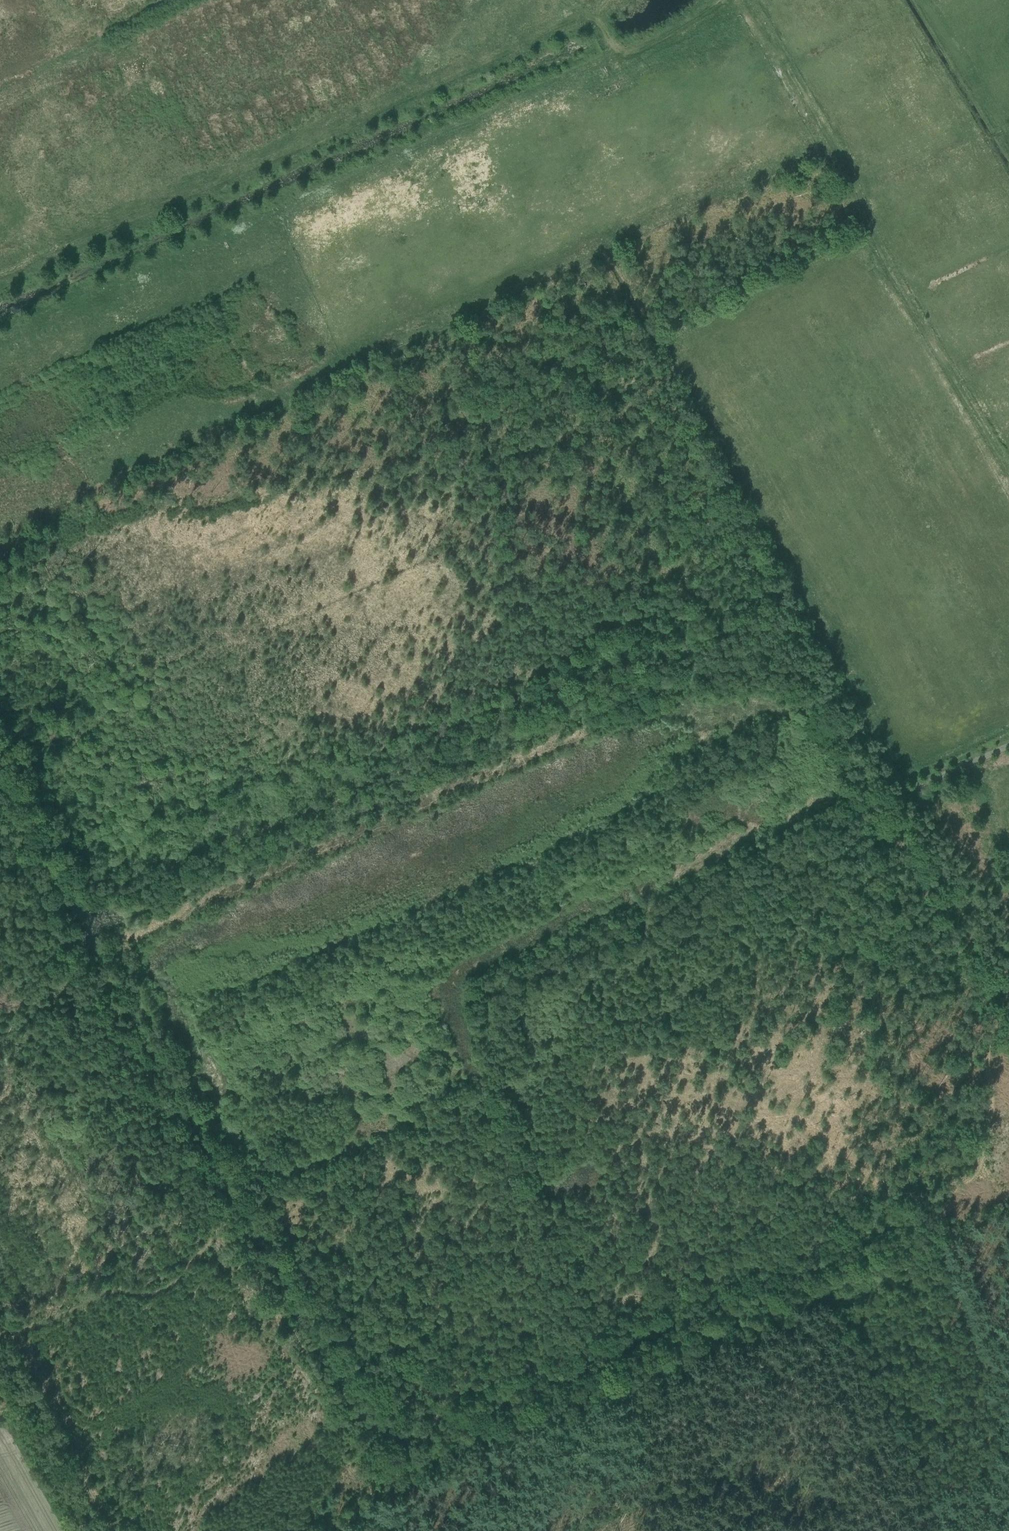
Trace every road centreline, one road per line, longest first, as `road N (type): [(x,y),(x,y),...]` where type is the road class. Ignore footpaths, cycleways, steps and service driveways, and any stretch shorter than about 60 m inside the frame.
road 1 (track): [(111,1530),(5,1341)]
road 2 (unclassified): [(878,805),(1008,746)]

